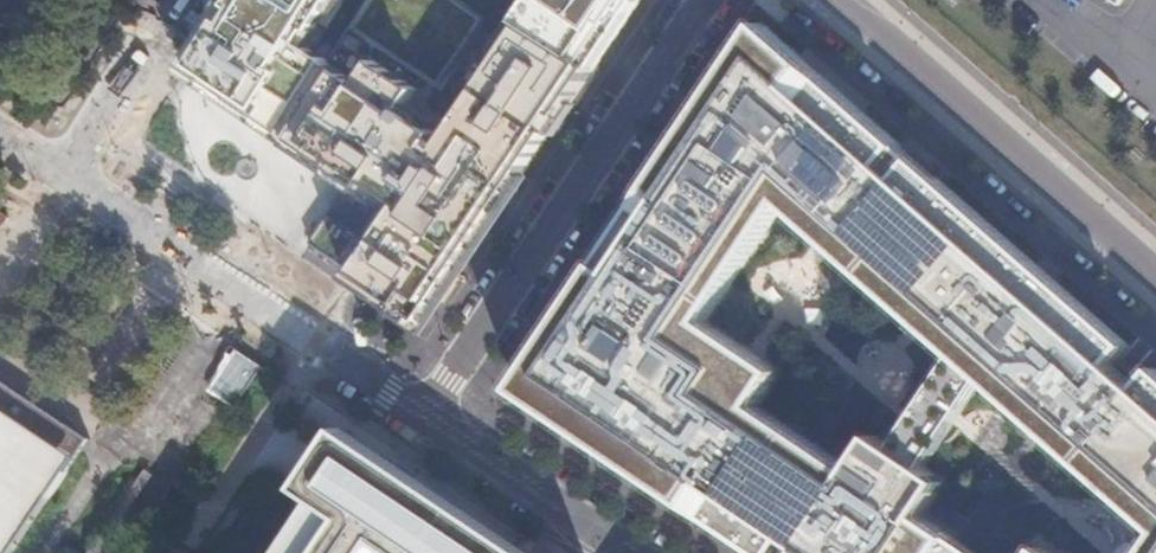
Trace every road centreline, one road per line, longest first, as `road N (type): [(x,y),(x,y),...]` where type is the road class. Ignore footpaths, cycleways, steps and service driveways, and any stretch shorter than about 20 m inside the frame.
road 1 (residential): [(426,420),(711,0)]
road 2 (residential): [(66,168),(426,420)]
road 3 (residential): [(844,0),(1155,275)]
road 4 (residential): [(426,420),(632,552)]
road 5 (residential): [(145,45),(66,168)]

